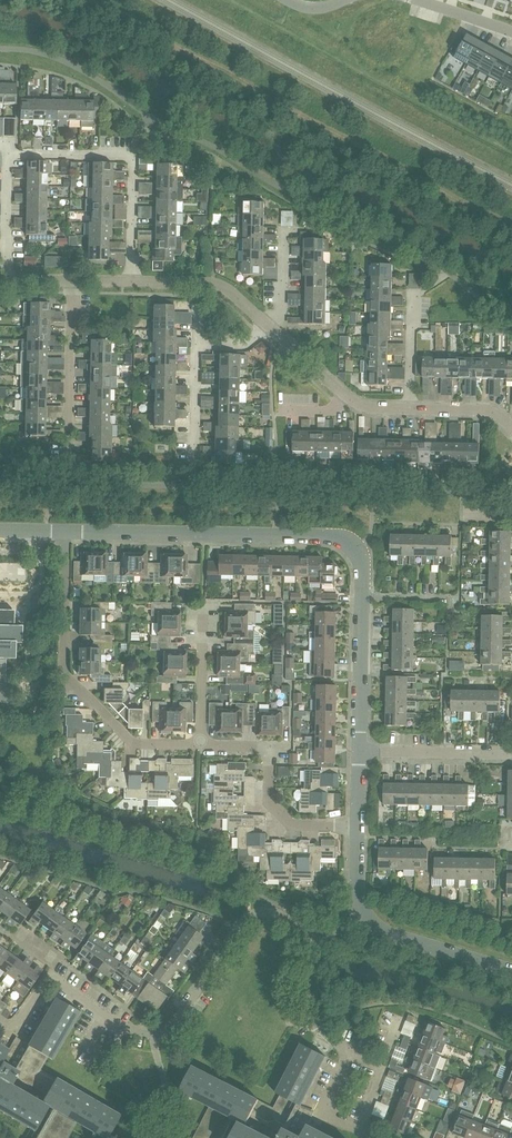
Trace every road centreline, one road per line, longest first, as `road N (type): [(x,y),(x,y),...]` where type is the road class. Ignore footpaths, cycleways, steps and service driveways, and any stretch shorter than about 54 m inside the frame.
road 1 (residential): [(316,940),(274,913),(254,914),(163,1033),(120,1027),(50,978),(11,1033),(0,1025)]
road 2 (unclassified): [(362,597),(362,560),(337,537),(63,531)]
road 3 (residential): [(202,745),(139,745),(62,674),(63,531)]
road 4 (residential): [(132,281),(134,153),(7,153)]
road 5 (residential): [(358,824),(289,823),(269,802),(270,746),(202,745)]
road 6 (residential): [(68,465),(73,281)]
road 7 (residential): [(269,326),(354,402),(410,409)]
road 8 (unclassified): [(511,971),(396,936),(366,916)]
road 9 (unclassified): [(360,752),(362,597)]
road 10 (residential): [(360,752),(511,753)]
road 11 (residential): [(132,281),(223,289),(269,326)]
road 12 (residential): [(202,745),(204,601)]
road 13 (residential): [(353,1050),(322,1034),(307,1009),(316,940)]
road 14 (residential): [(410,409),(413,293),(426,289)]
road 15 (residential): [(7,153),(6,282)]

